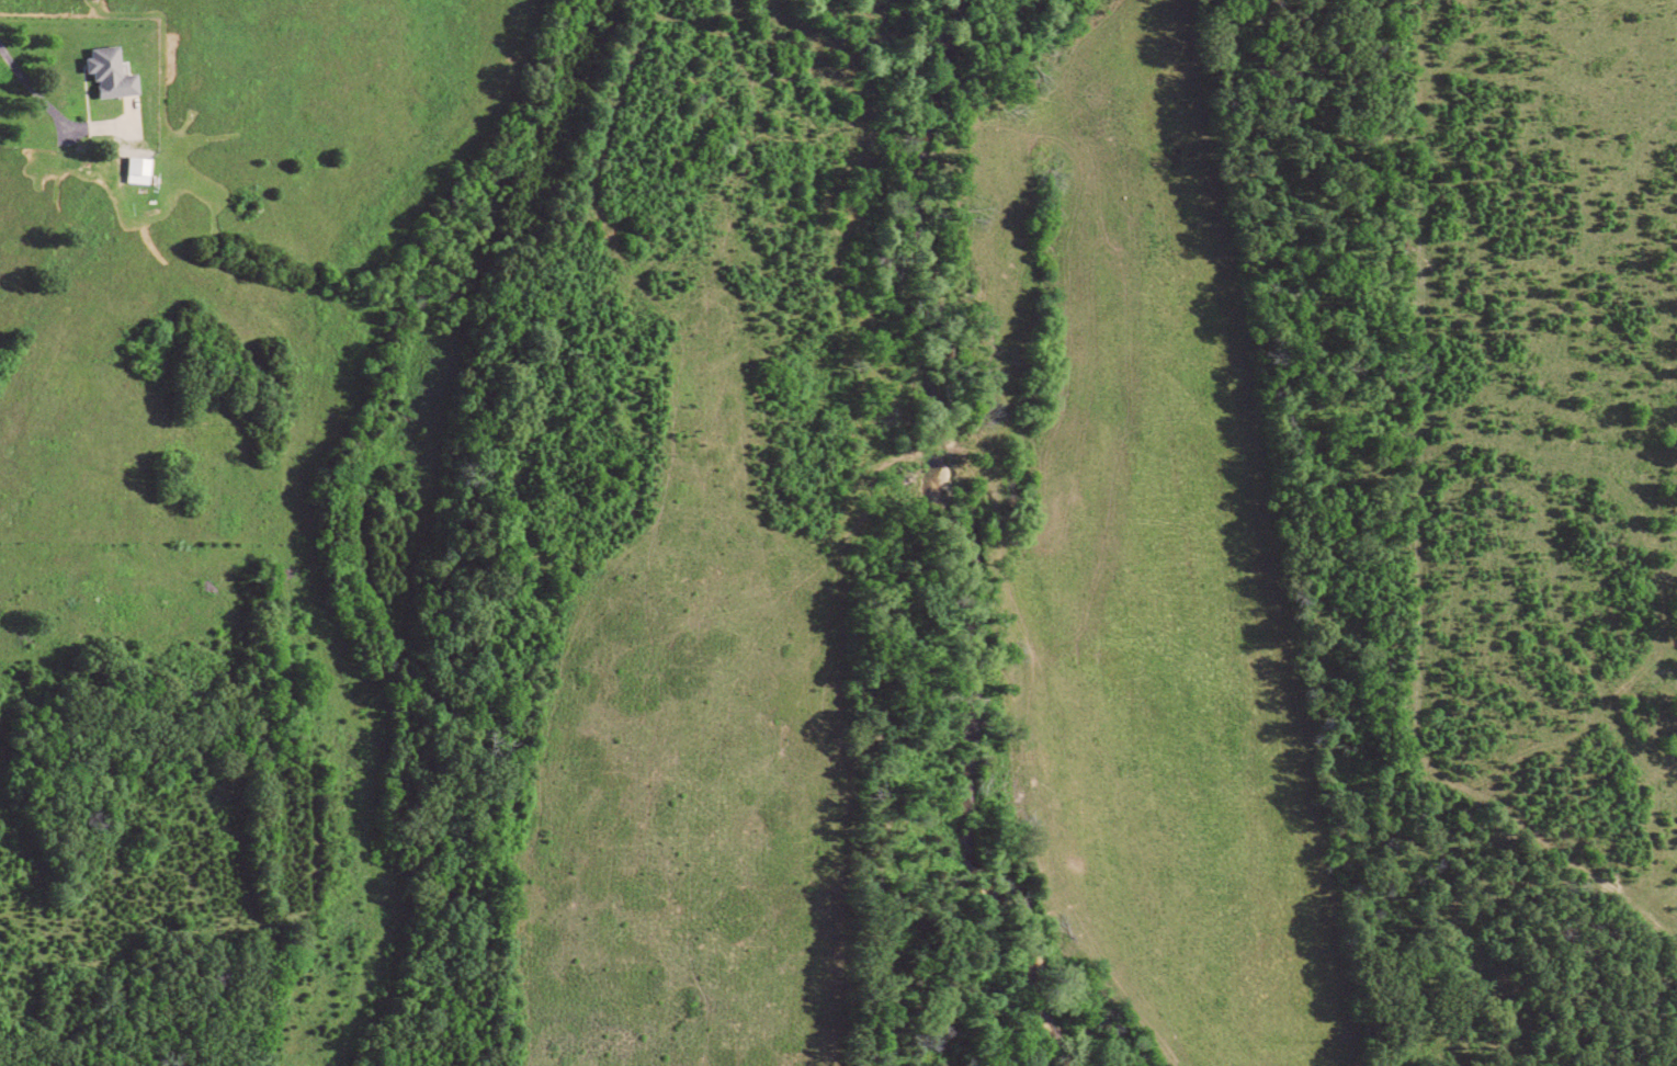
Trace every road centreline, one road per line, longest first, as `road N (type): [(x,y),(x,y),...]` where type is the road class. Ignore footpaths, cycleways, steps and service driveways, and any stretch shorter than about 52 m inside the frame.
road 1 (track): [(1676,952),(1488,801),(1442,779),(1416,749),(1418,0)]

